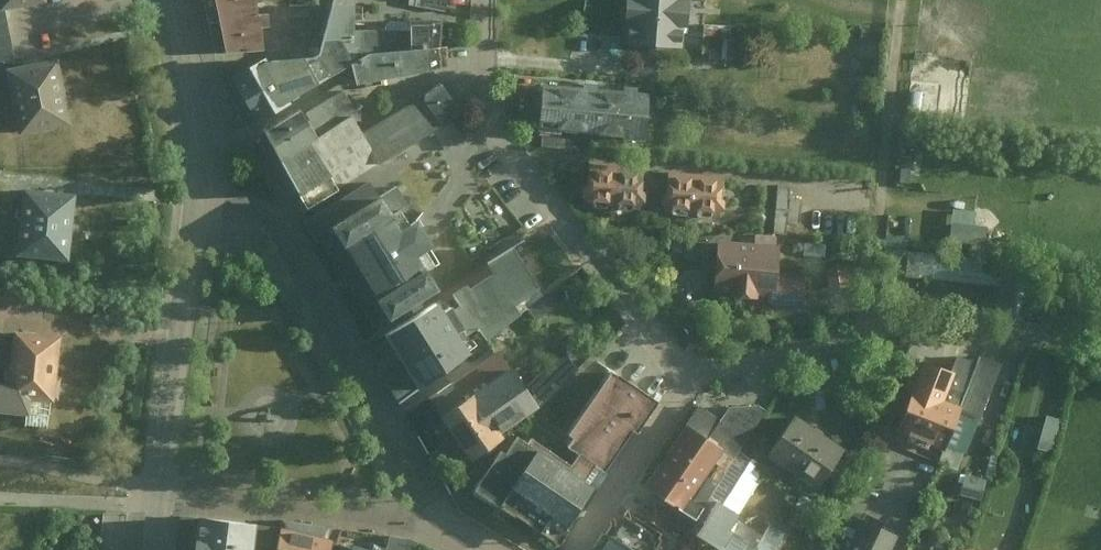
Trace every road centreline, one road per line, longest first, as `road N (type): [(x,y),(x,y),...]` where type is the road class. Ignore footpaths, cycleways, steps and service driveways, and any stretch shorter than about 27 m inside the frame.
road 1 (residential): [(488,0),(485,110),(693,378),(575,549)]
road 2 (residential): [(197,213),(259,216),(441,527)]
road 3 (track): [(863,331),(902,0)]
road 4 (residential): [(173,479),(441,527)]
road 5 (residential): [(173,479),(197,213)]
road 6 (residential): [(197,213),(203,119),(178,0)]

